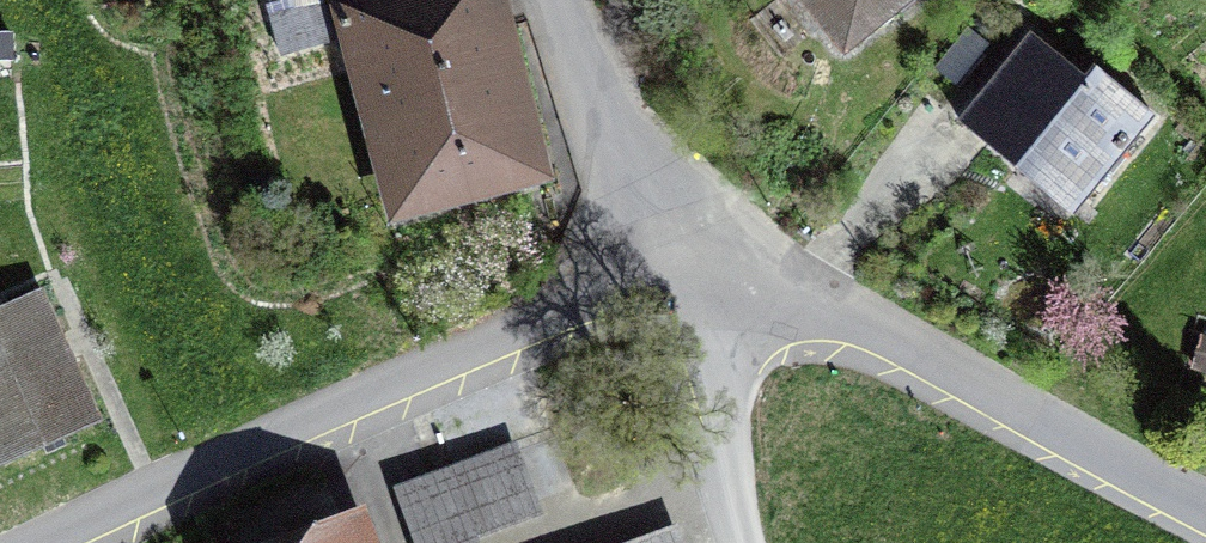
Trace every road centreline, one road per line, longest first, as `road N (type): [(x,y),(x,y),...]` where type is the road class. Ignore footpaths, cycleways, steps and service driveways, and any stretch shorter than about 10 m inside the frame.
road 1 (residential): [(44,542),(331,409),(695,260)]
road 2 (residential): [(695,260),(858,319),(1205,506)]
road 3 (unclassified): [(568,0),(608,100),(695,260)]
road 4 (track): [(695,260),(749,542)]

